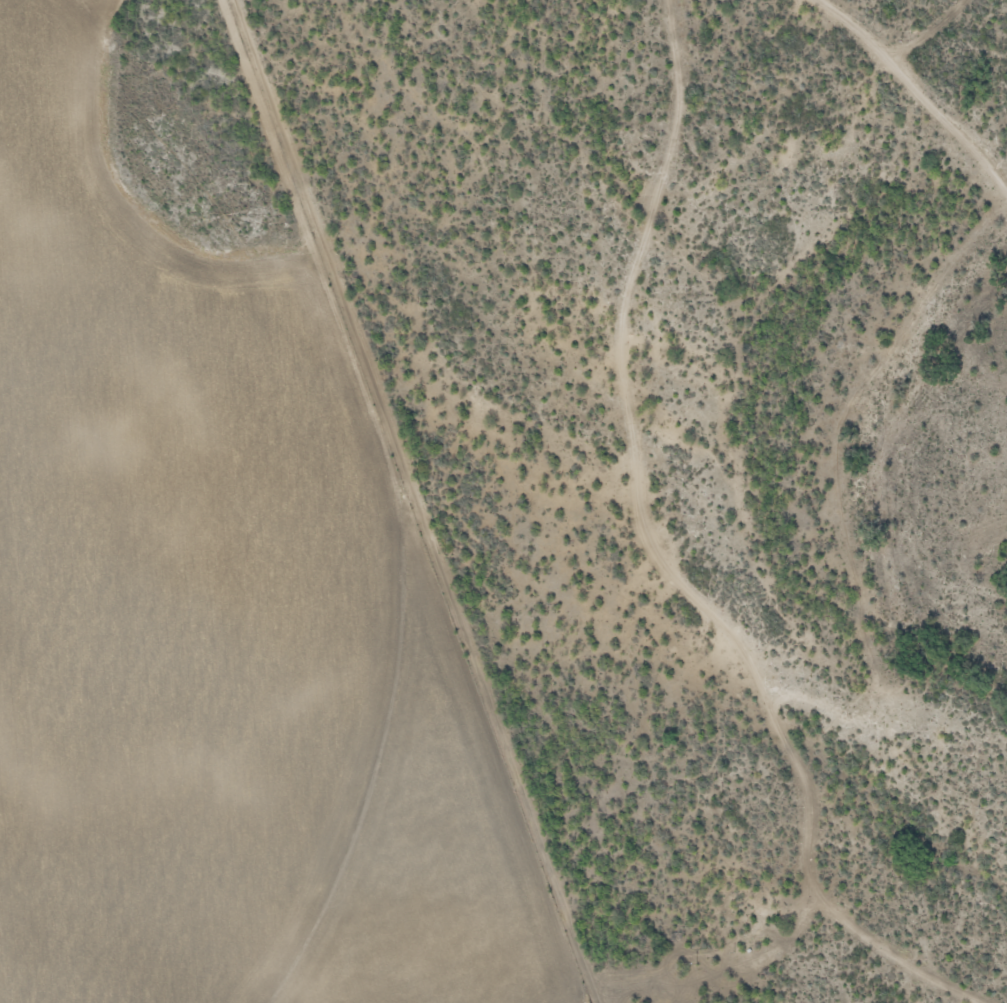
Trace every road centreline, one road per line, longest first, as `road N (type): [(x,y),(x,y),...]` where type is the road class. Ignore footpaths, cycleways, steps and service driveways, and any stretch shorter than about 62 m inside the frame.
road 1 (residential): [(1006,171),(906,85),(859,0)]

